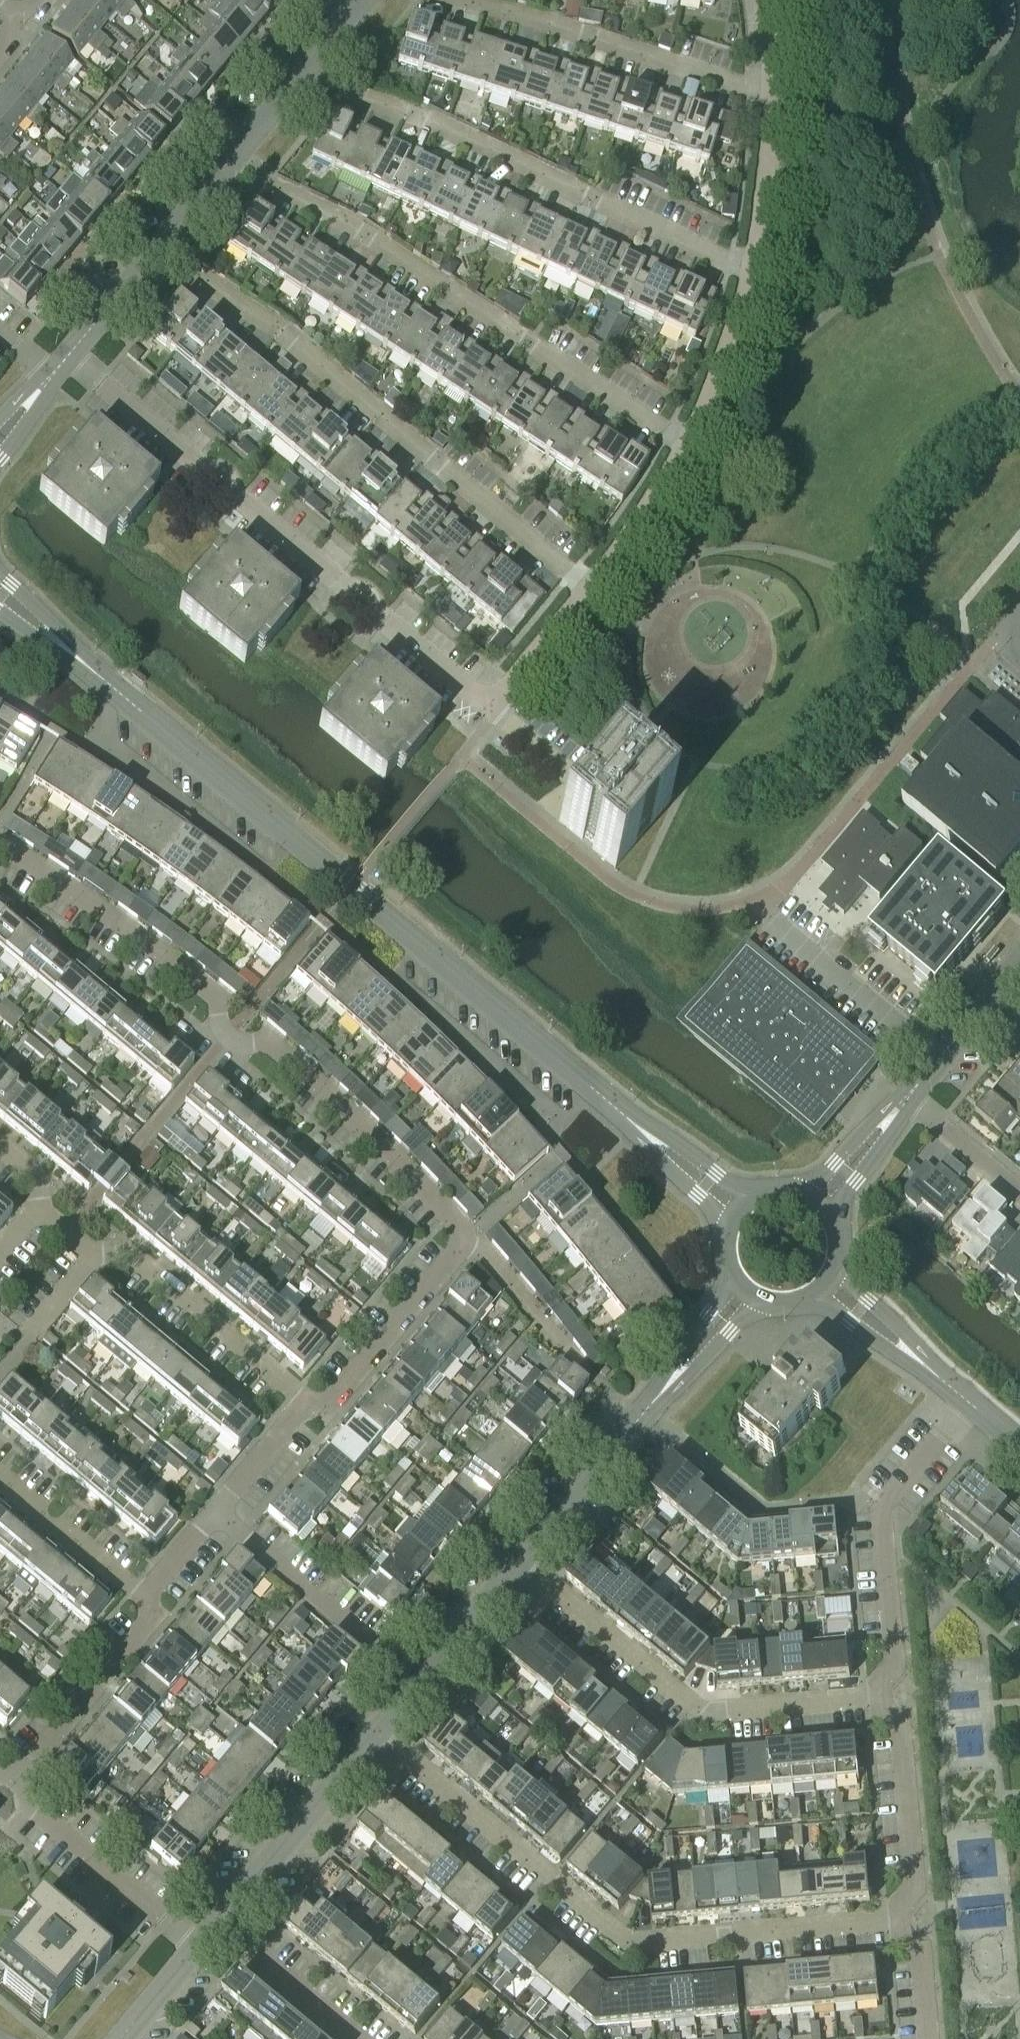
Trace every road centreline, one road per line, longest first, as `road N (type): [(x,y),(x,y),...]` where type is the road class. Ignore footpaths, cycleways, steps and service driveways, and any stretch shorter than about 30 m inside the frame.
road 1 (residential): [(584,587),(488,704),(385,620),(366,593),(335,578),(244,502),(223,473),(200,464),(65,356)]
road 2 (residential): [(630,1123),(111,682)]
road 3 (residential): [(472,1234),(284,1055),(224,1041),(204,986),(0,843)]
road 4 (residential): [(918,1917),(624,1941),(377,1735)]
road 5 (residential): [(584,587),(293,342),(159,245)]
road 6 (residential): [(684,439),(232,157)]
road 7 (residential): [(746,269),(418,116),(347,92),(310,62)]
road 8 (residential): [(897,1700),(711,1717),(518,1564)]
road 9 (residential): [(897,1700),(881,1502),(966,1402)]
road 10 (residential): [(771,96),(459,0)]
road 11 (residential): [(307,1403),(136,1262),(88,1254)]
road 12 (residential): [(421,1683),(214,1512)]
road 13 (residential): [(219,1924),(377,1735)]
road 14 (residential): [(200,1947),(14,1792)]
road 15 (residential): [(307,1403),(333,1397),(472,1234)]
road 16 (residential): [(518,1564),(671,1380)]
road 17 (residential): [(14,1792),(145,1628),(146,1599)]
road 18 (residential): [(918,1917),(897,1700)]
road 19 (residential): [(606,1386),(569,1353),(472,1234)]
road 20 (residential): [(146,1599),(0,1481)]
road 21 (residential): [(746,269),(744,304),(684,439)]
road 22 (residential): [(684,439),(615,558),(584,587)]
road 23 (residential): [(219,1924),(356,2038)]
road 24 (residential): [(907,1096),(1019,960)]
road 25 (residential): [(771,96),(746,269)]
road 26 (unclassified): [(111,682),(0,573)]
road 27 (residential): [(421,1683),(518,1564)]
road 28 (unclassified): [(0,1375),(86,1269),(88,1254)]
road 29 (residential): [(1019,1193),(907,1096)]
road 30 (residential): [(65,356),(159,245)]
road 31 (residential): [(214,1512),(307,1403)]
road 32 (residential): [(830,1216),(888,1137),(907,1096)]
road 33 (residential): [(907,1096),(869,1125),(807,1196)]
road 34 (unclassified): [(747,1202),(630,1123)]
road 35 (unclassified): [(630,1123),(729,1223)]
road 36 (unclassified): [(0,612),(111,682)]
road 37 (residential): [(232,157),(310,62)]
road 38 (residential): [(928,2038),(918,1917)]
road 39 (unclassified): [(915,1359),(883,1311),(837,1268)]
road 40 (residential): [(122,2038),(200,1947)]

